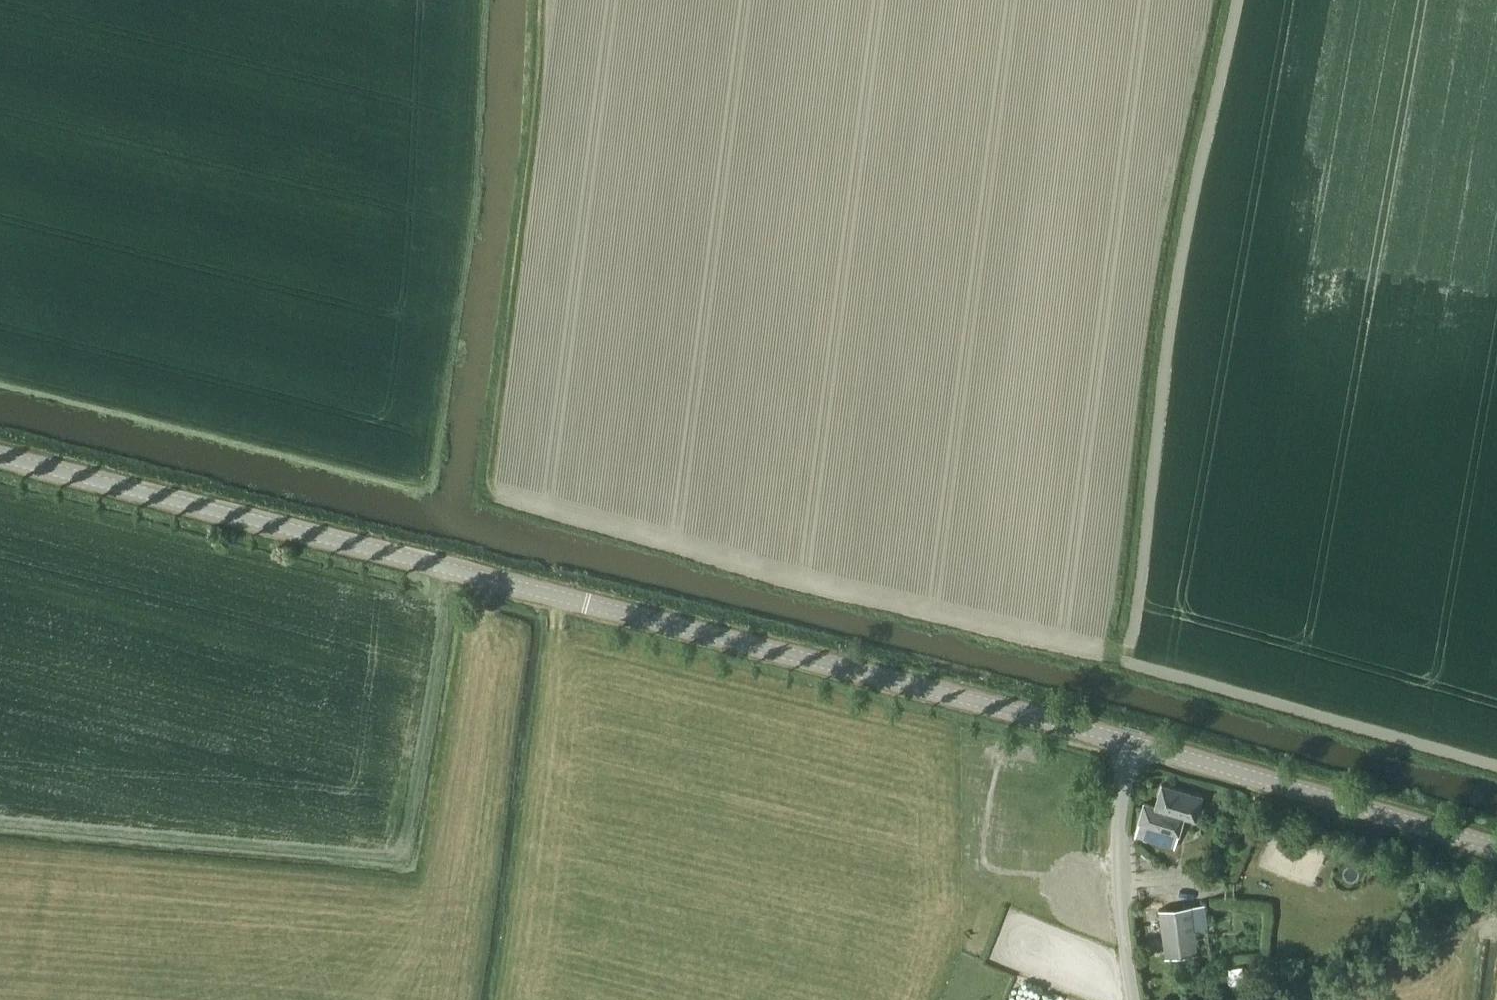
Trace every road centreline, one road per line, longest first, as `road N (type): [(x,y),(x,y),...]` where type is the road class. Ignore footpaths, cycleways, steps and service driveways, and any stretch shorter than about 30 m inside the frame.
road 1 (tertiary): [(1134,741),(0,457)]
road 2 (tertiary): [(1496,847),(1134,741)]
road 3 (unclassified): [(1136,999),(1120,838),(1134,741)]

